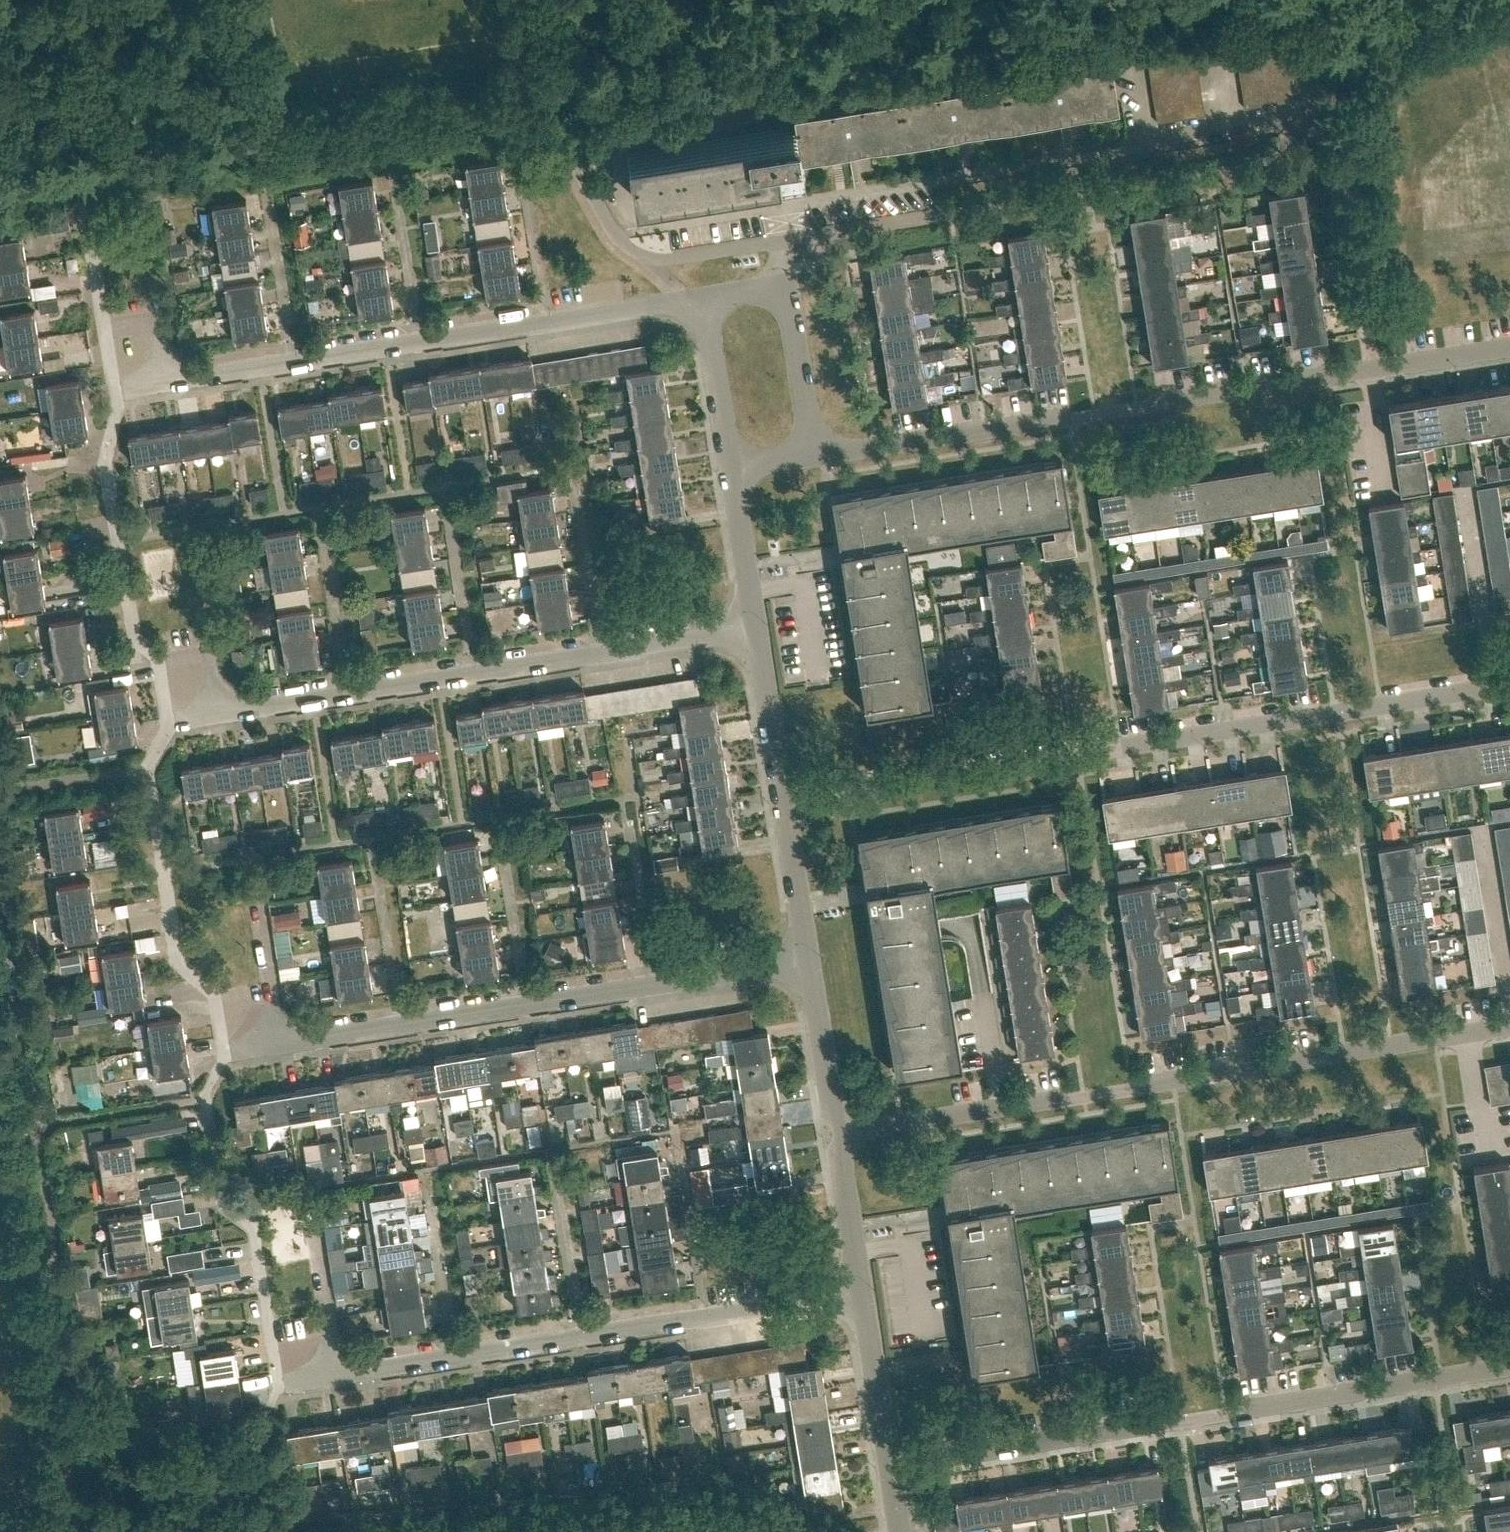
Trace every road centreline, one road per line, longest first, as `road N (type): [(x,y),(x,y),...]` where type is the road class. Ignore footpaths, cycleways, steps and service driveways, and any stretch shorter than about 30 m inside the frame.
road 1 (unclassified): [(785,802),(1509,687)]
road 2 (residential): [(814,458),(1509,347)]
road 3 (residential): [(844,1135),(1469,1033)]
road 4 (residential): [(890,1468),(1509,1362)]
road 5 (residential): [(190,665),(198,715),(758,628)]
road 6 (residential): [(234,1055),(811,960)]
road 7 (residential): [(291,1389),(863,1295)]
road 8 (residential): [(156,385),(705,300)]
road 9 (residential): [(779,112),(611,138),(635,221),(656,226),(775,207)]
road 10 (residential): [(775,207),(1144,144)]
road 11 (unclassified): [(844,1135),(834,1112),(811,960)]
road 12 (unclassified): [(785,802),(758,628)]
road 13 (unclassified): [(890,1468),(863,1295)]
road 14 (unclassified): [(814,458),(787,287)]
road 15 (unclassified): [(733,470),(705,300)]
road 16 (unclassified): [(863,1295),(844,1135)]
road 17 (unclassified): [(811,960),(785,802)]
road 18 (unclassified): [(758,628),(733,470)]
road 19 (residential): [(1469,1033),(1492,1154)]

